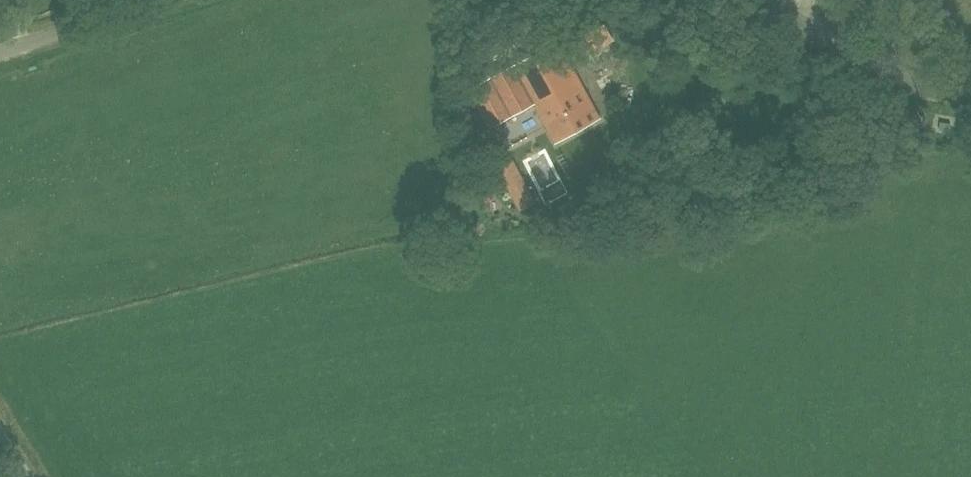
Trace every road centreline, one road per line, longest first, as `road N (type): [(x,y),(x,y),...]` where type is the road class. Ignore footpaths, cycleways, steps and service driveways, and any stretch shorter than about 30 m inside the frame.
road 1 (unclassified): [(772,0),(912,84),(970,94)]
road 2 (unclassified): [(170,0),(0,56)]

